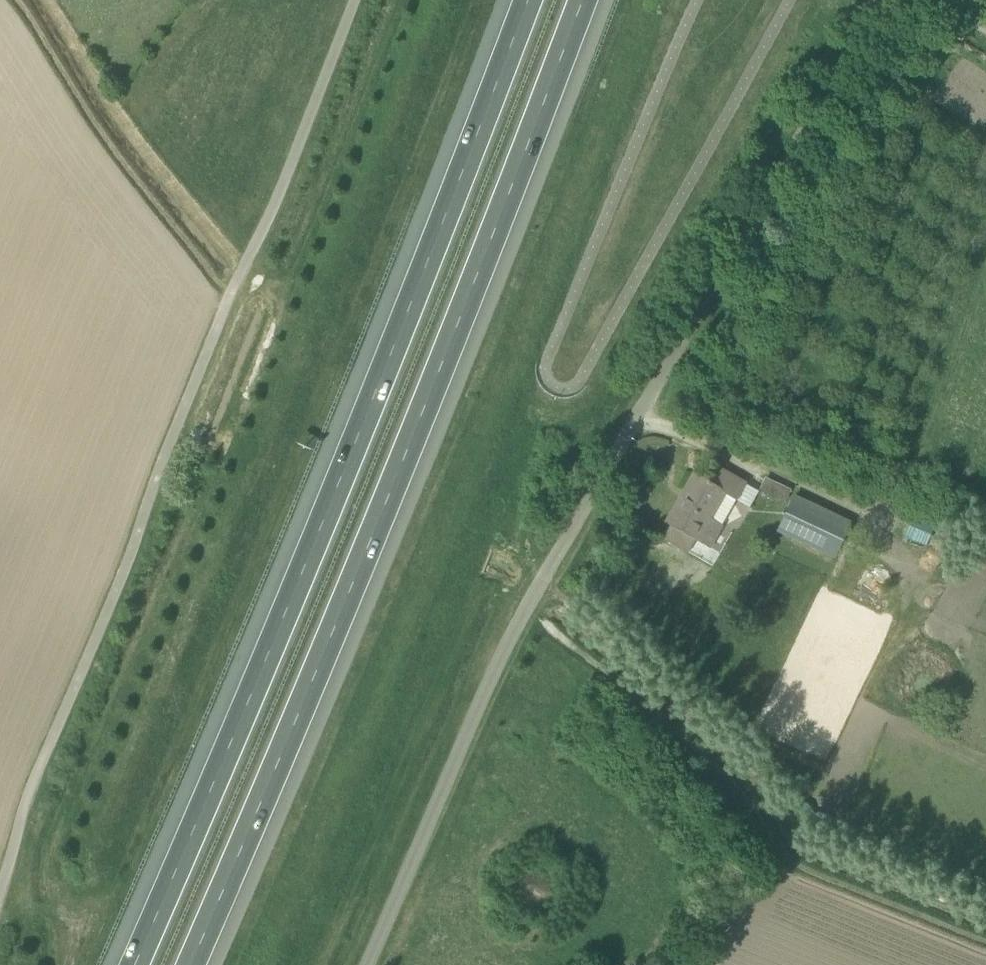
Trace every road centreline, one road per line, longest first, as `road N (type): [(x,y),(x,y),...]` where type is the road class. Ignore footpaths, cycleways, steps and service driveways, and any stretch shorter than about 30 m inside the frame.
road 1 (unclassified): [(367,964),(520,616),(881,0)]
road 2 (motorway): [(525,0),(384,368),(127,964)]
road 3 (motorway): [(194,964),(433,387),(581,0)]
road 4 (unclassified): [(354,0),(27,800),(0,895)]

